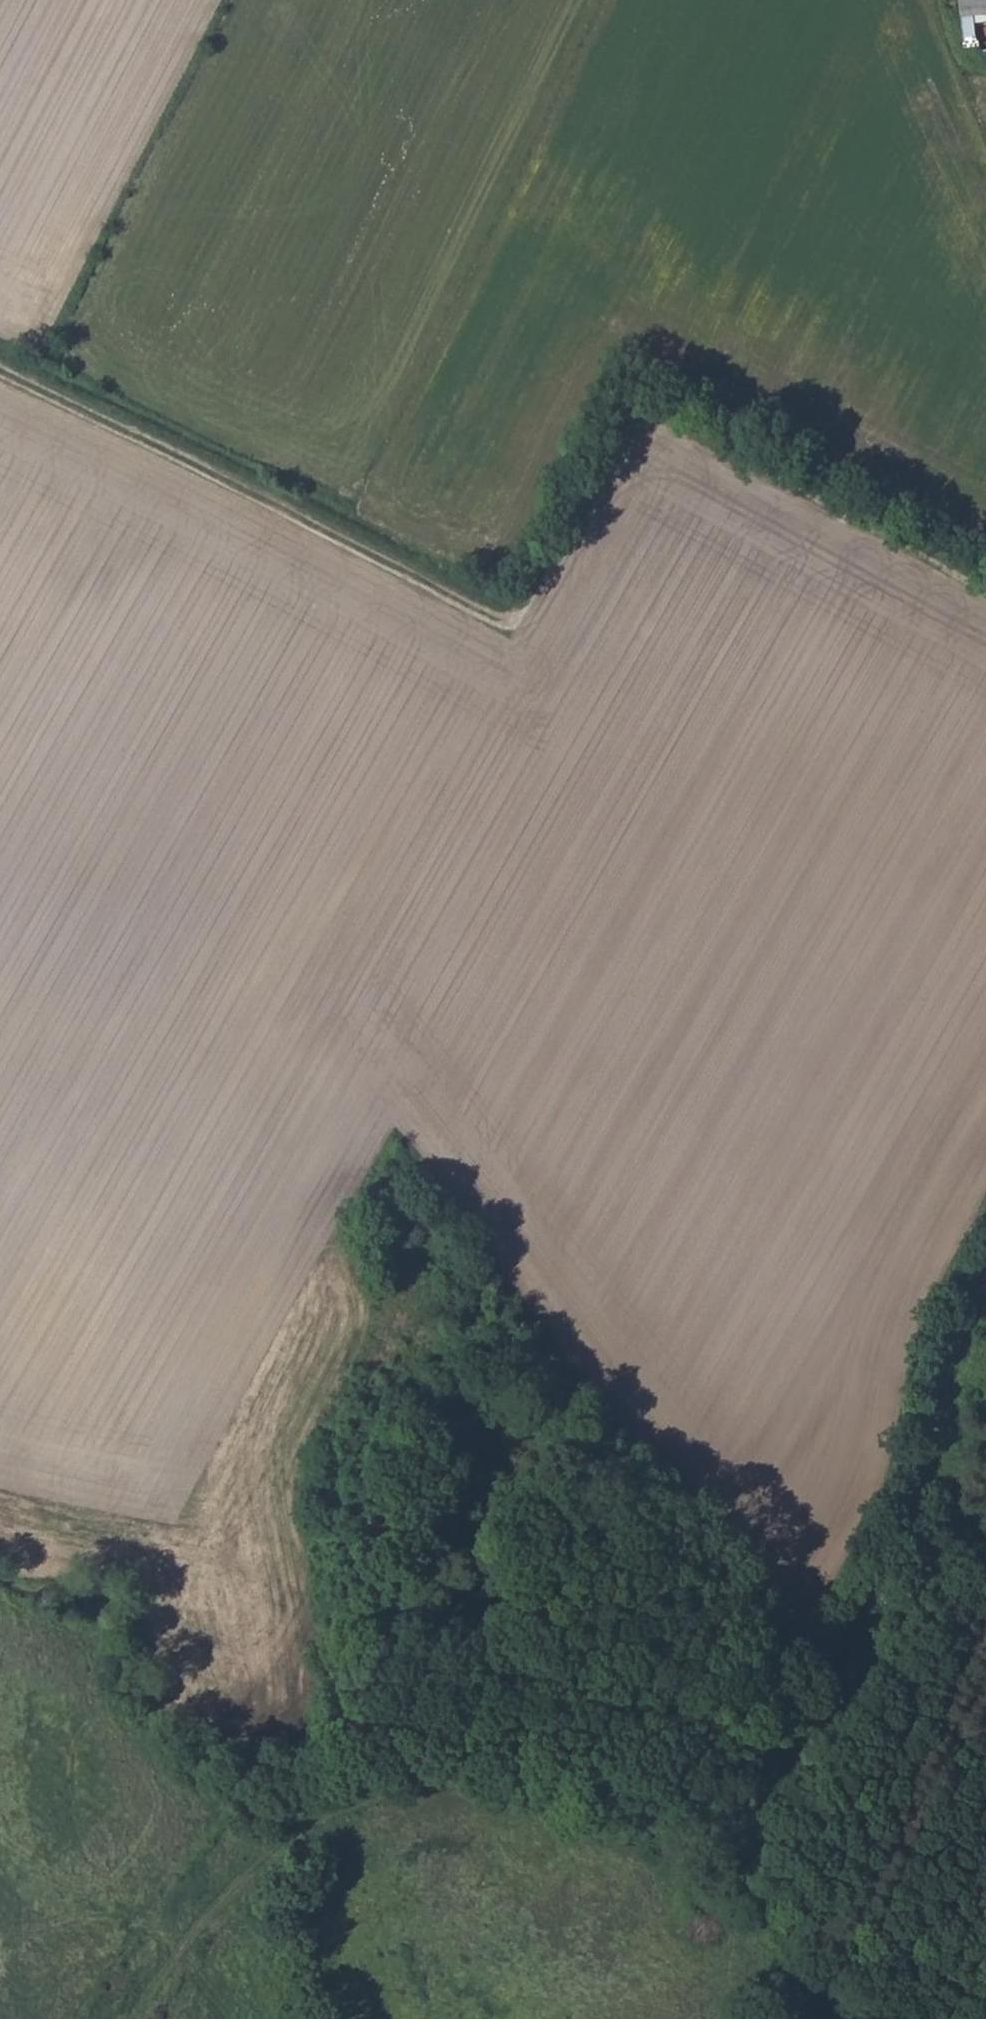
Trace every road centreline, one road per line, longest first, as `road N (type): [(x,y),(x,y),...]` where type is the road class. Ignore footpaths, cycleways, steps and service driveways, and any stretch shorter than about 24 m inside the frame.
road 1 (track): [(132,2018),(195,1926),(253,1866),(313,1820),(420,1777),(587,1762),(694,1736),(770,1693),(848,1624),(922,1473),(949,1361),(985,1272)]
road 2 (track): [(0,370),(501,619)]

